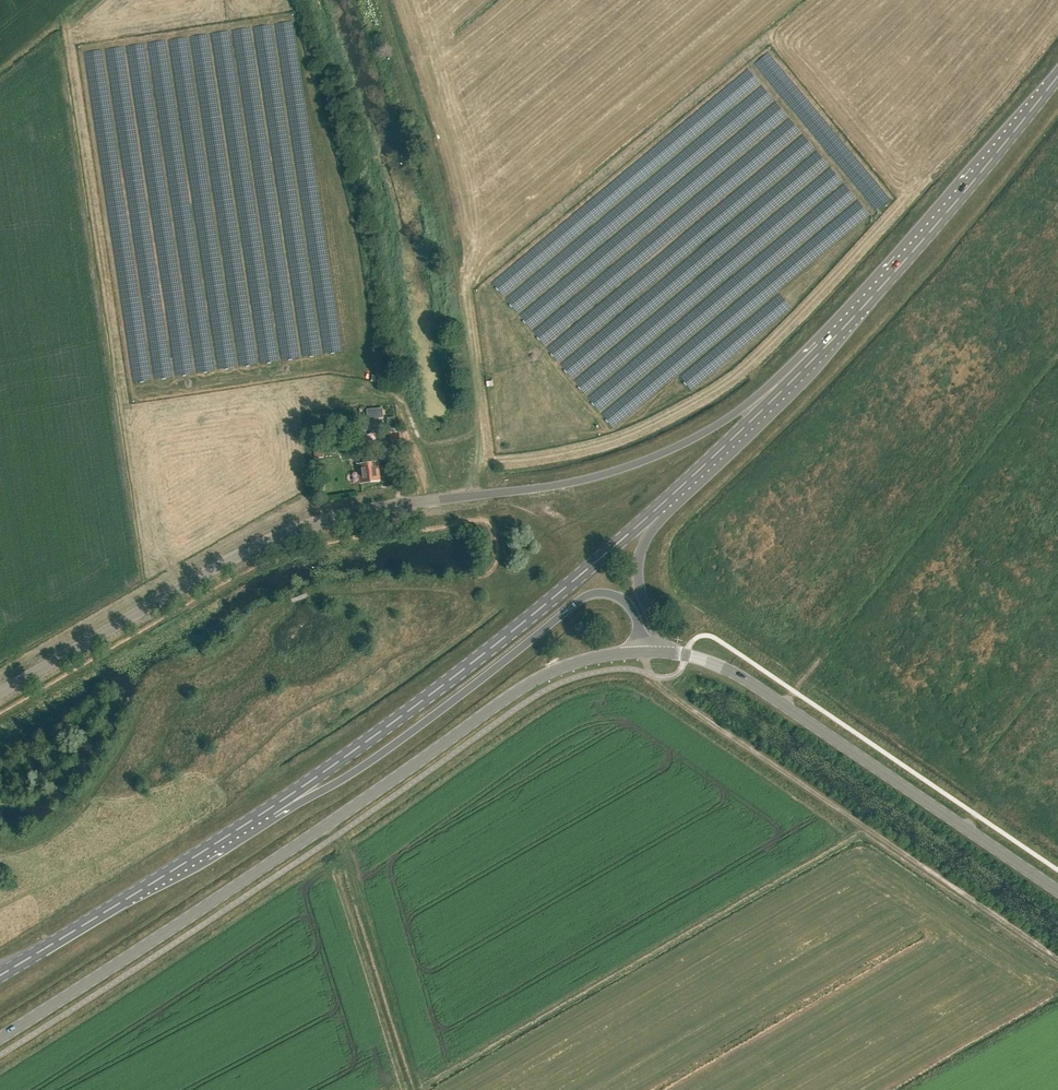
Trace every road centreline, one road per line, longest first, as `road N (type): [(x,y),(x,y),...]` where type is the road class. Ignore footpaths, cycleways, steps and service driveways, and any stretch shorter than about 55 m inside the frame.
road 1 (tertiary): [(0,1038),(539,679),(641,651)]
road 2 (tertiary): [(485,495),(355,512),(273,537),(0,693)]
road 3 (track): [(383,0),(437,168),(485,495)]
road 4 (primary): [(266,812),(473,661),(658,508)]
road 5 (track): [(1057,957),(651,675)]
road 6 (primary): [(266,812),(379,755),(582,598),(620,602),(641,651)]
road 7 (tertiary): [(1057,892),(734,671),(659,651)]
road 8 (primary): [(824,349),(658,456),(565,485),(485,495)]
road 9 (primary): [(824,349),(1057,76)]
road 10 (primary): [(0,974),(266,812)]
road 11 (track): [(418,1089),(336,836)]
road 12 (primary): [(658,508),(824,349)]
road 13 (primary): [(659,651),(638,579),(658,508)]

